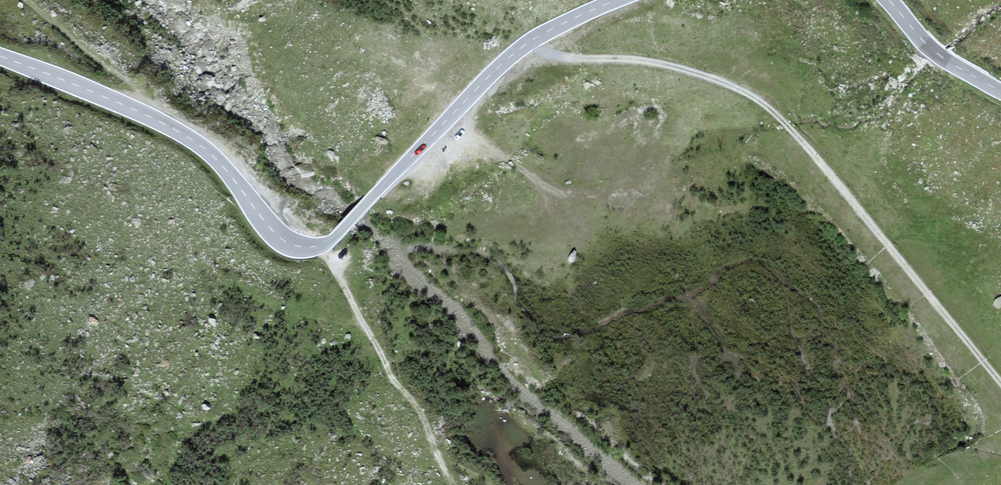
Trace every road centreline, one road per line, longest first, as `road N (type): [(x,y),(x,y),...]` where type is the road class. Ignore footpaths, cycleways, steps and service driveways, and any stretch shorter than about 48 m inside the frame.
road 1 (secondary): [(616,0),(527,42),(334,239),(309,247),(280,237),(208,151),(170,126),(0,56)]
road 2 (track): [(527,42),(550,54),(667,65),(732,85),(773,110),(1000,384)]
road 3 (track): [(449,484),(420,412),(321,245)]
road 4 (secondary): [(1000,91),(944,59),(889,0)]

